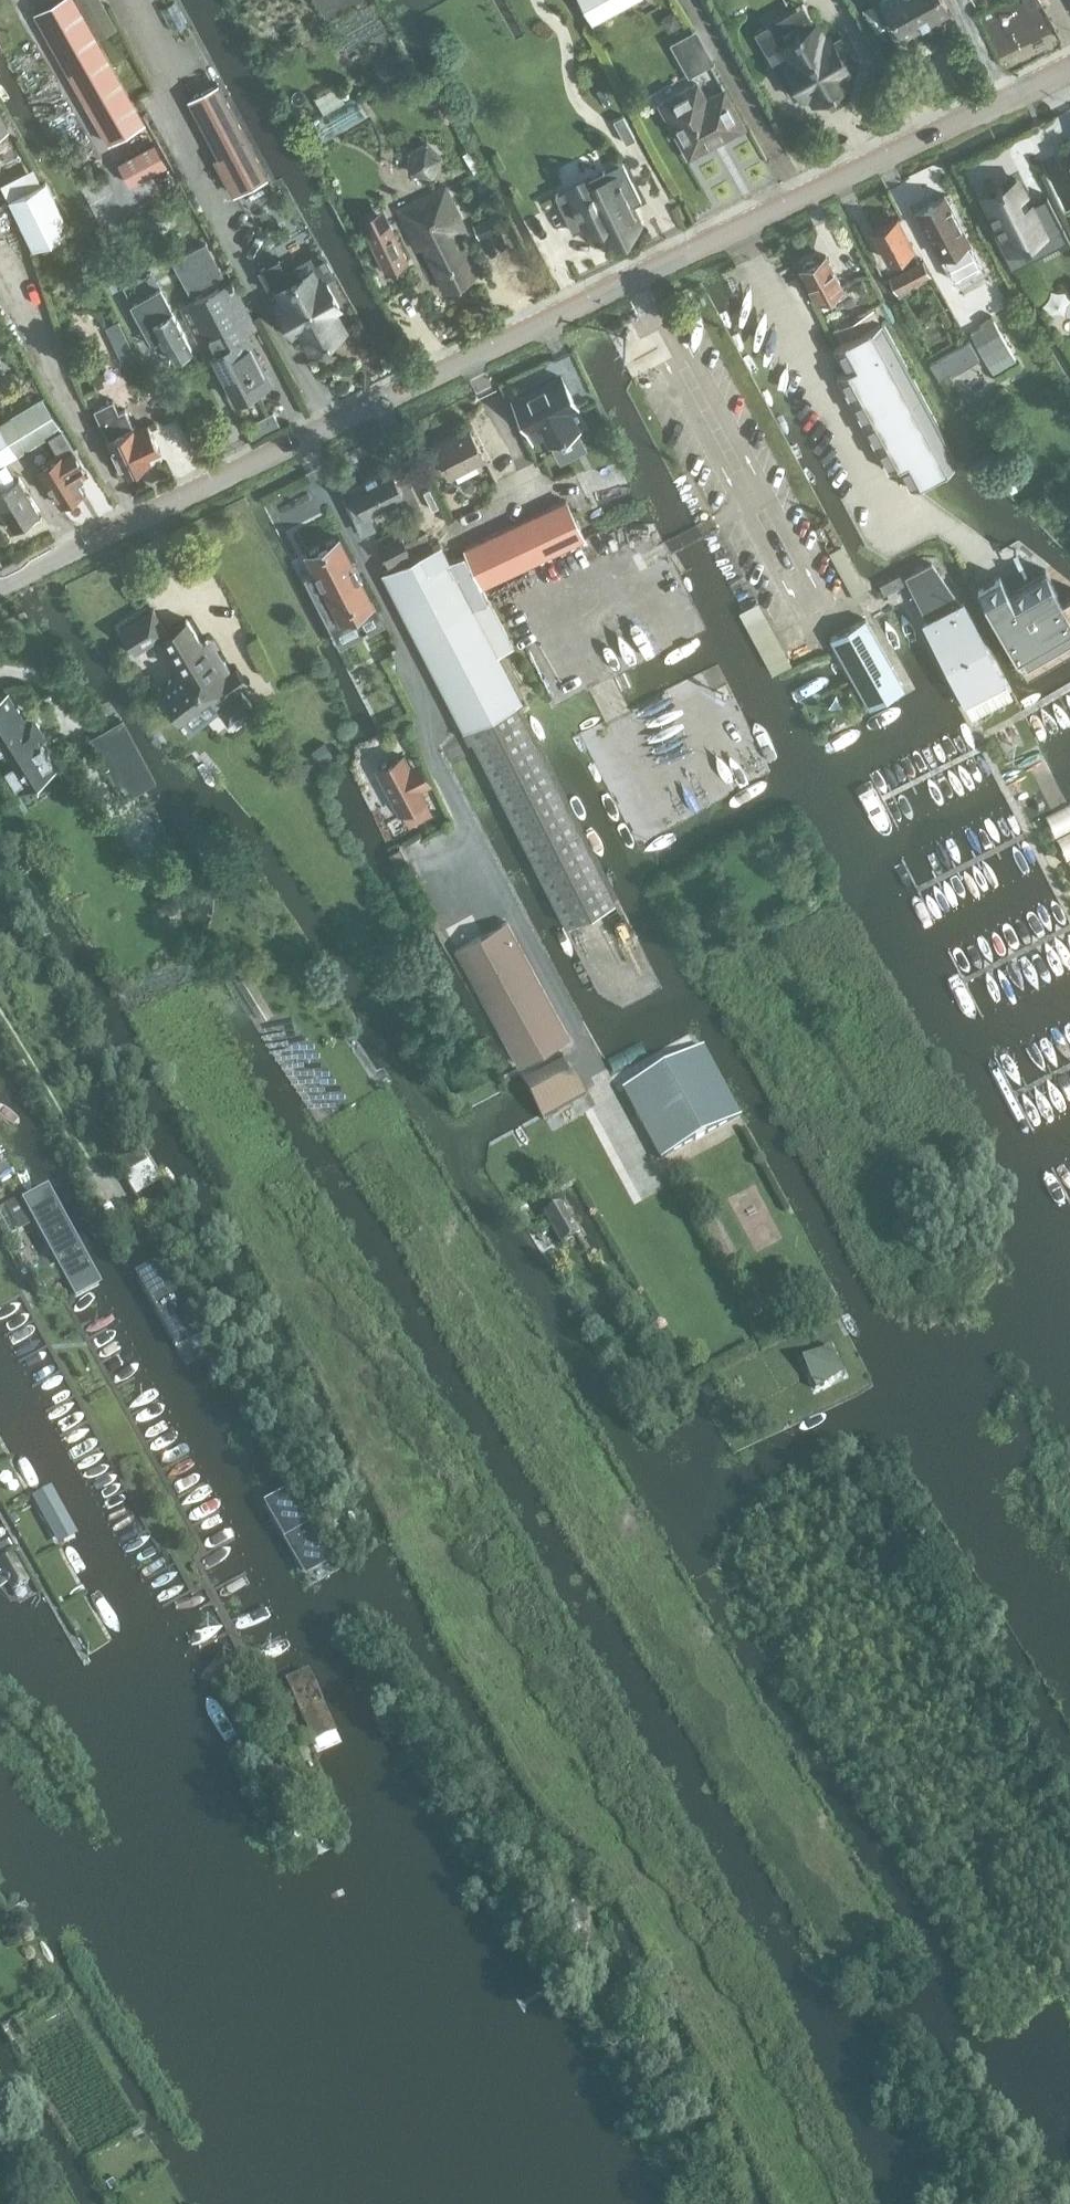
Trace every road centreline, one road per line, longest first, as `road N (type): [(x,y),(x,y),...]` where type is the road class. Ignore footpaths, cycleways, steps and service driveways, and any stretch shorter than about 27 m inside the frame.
road 1 (unclassified): [(0,587),(632,281)]
road 2 (unclassified): [(632,281),(1069,69)]

